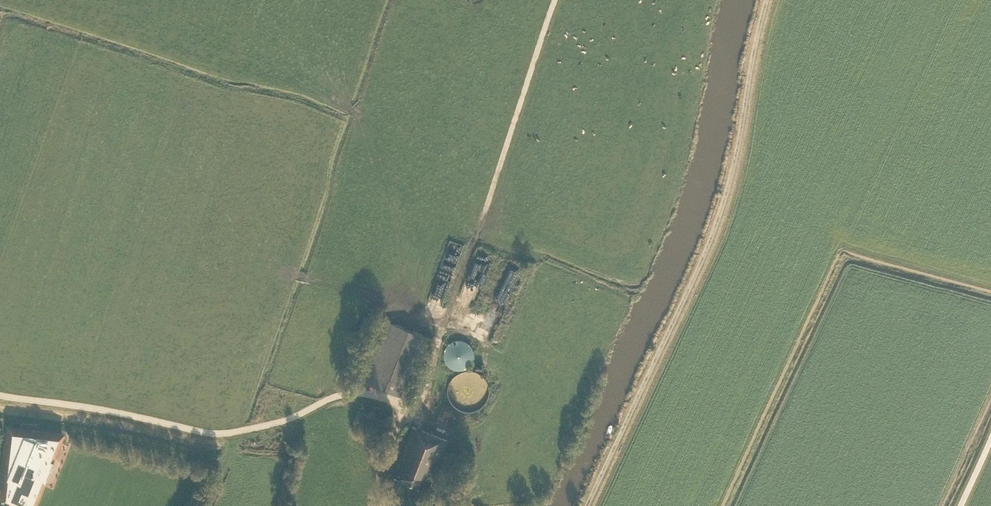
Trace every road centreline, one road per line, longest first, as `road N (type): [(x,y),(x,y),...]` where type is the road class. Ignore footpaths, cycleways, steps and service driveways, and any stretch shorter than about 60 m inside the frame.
road 1 (track): [(556,0),(419,411),(407,406)]
road 2 (unclassified): [(334,397),(282,421),(221,432),(0,394)]

